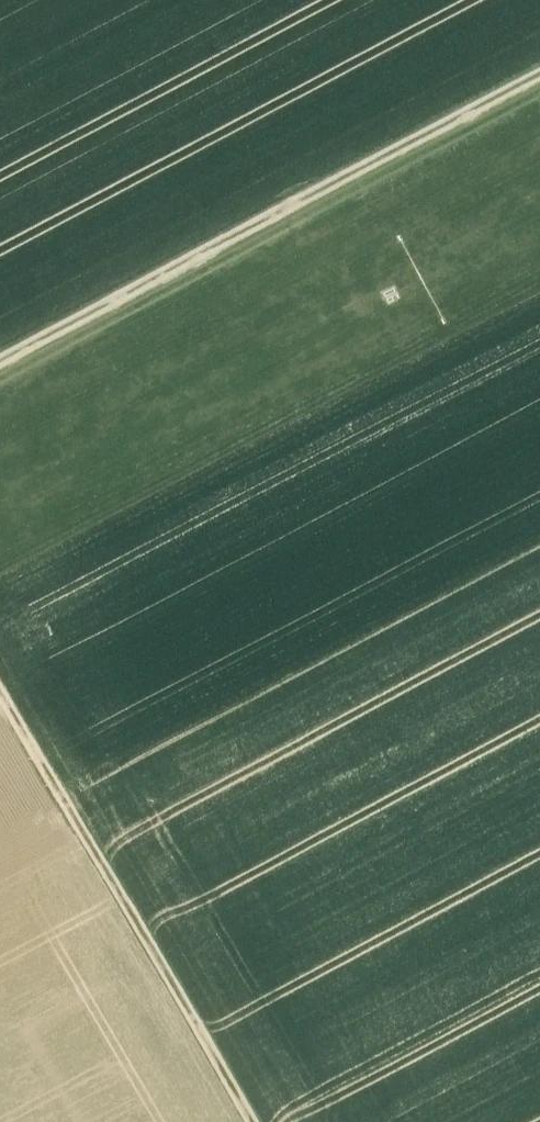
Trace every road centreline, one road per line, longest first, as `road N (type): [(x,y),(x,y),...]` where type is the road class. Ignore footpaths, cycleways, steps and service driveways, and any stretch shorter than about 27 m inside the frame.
road 1 (track): [(539,77),(0,359)]
road 2 (track): [(0,695),(250,1121)]

